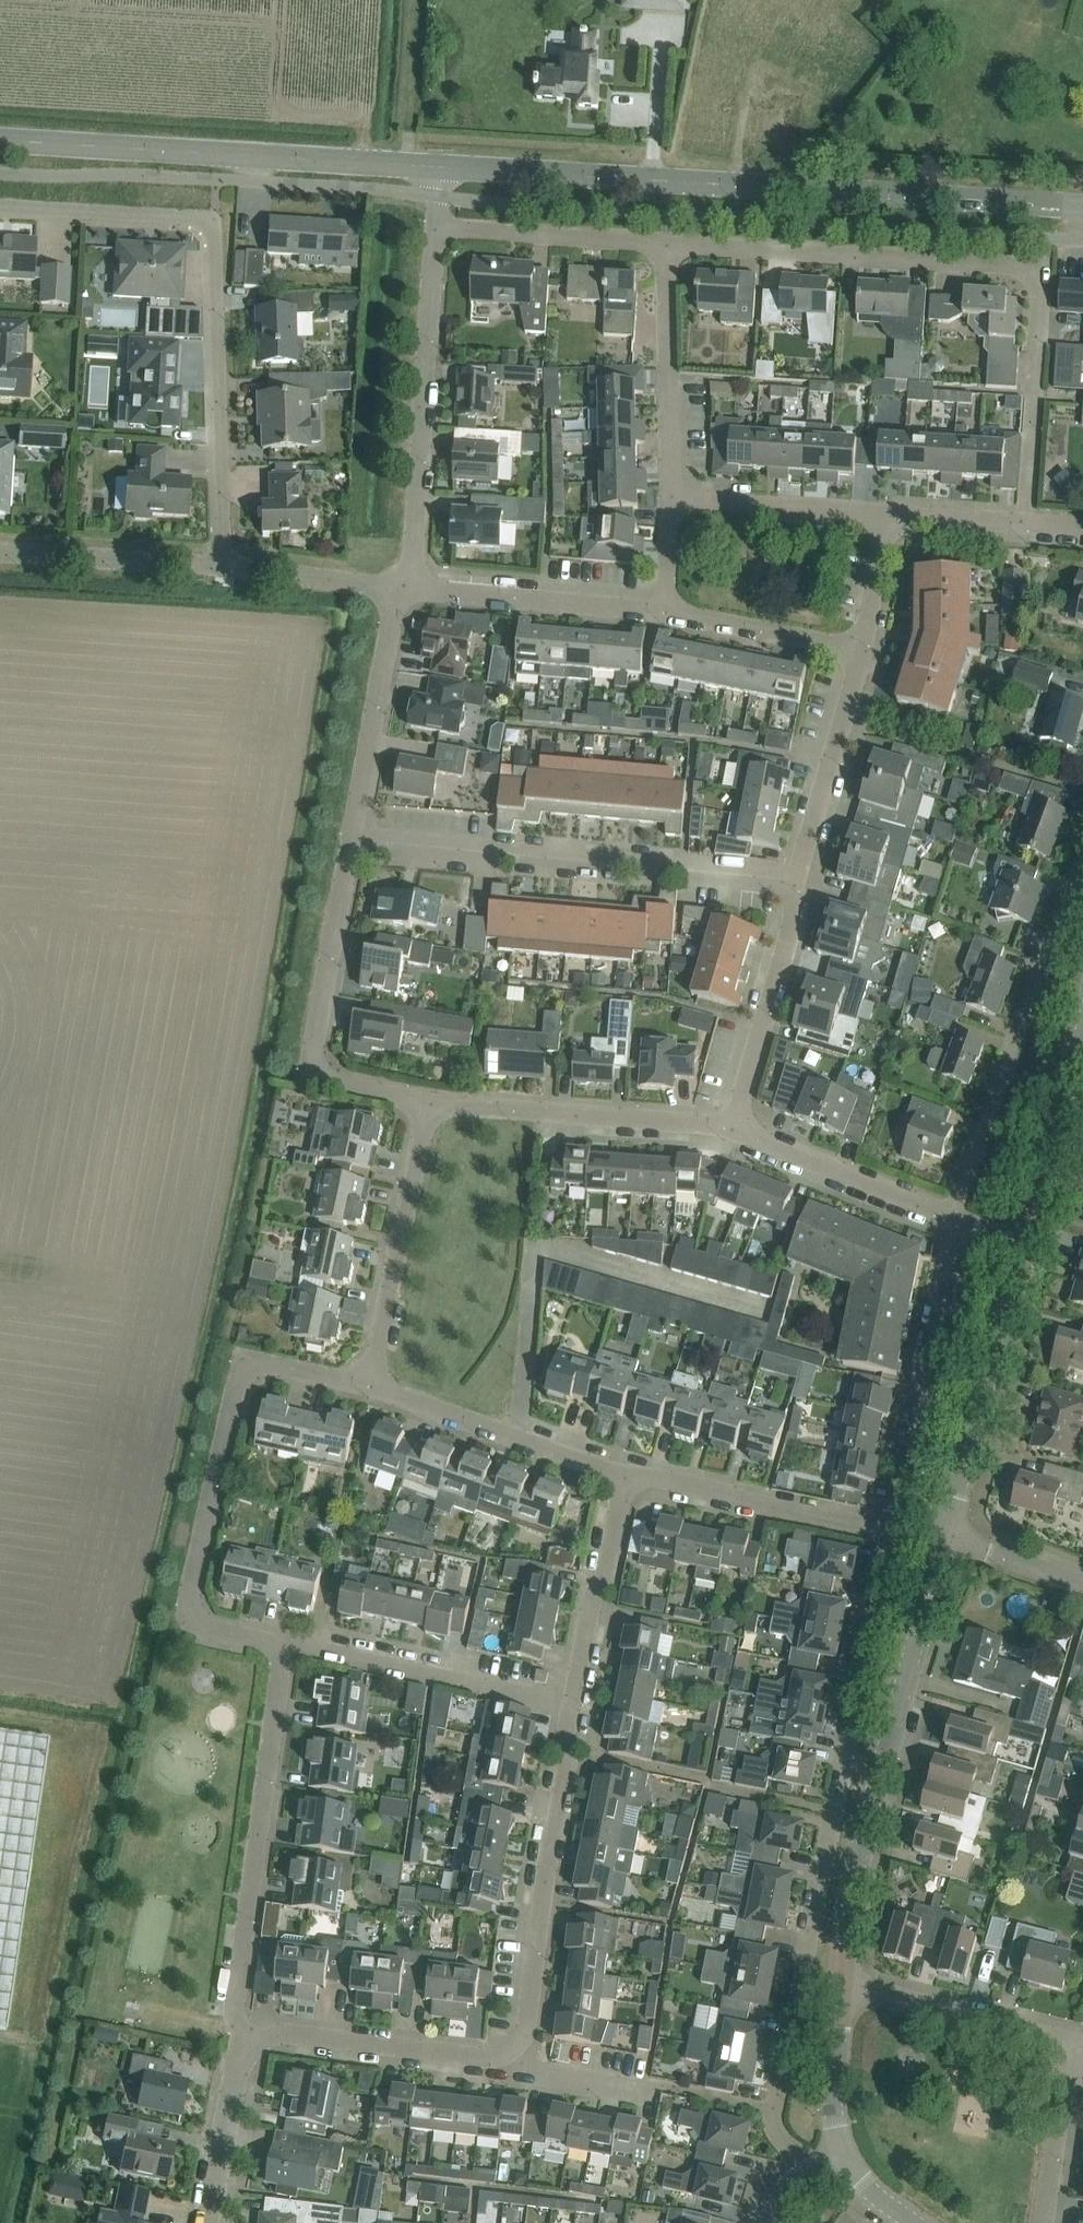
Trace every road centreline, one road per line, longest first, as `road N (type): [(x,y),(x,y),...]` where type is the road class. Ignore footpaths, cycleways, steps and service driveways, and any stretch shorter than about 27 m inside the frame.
road 1 (unclassified): [(1082,206),(437,169)]
road 2 (residential): [(886,1546),(772,2108),(773,2173)]
road 3 (residential): [(1024,527),(1041,288),(1026,266),(665,244)]
road 4 (residential): [(287,1647),(203,1628),(189,1610),(234,1385),(250,1368),(270,1364),(375,1394)]
road 5 (unclassified): [(838,1984),(865,1818),(951,1543)]
road 6 (residential): [(797,884),(359,844)]
road 7 (unclassified): [(437,169),(0,141)]
road 8 (residential): [(252,2035),(235,2008),(287,1647)]
road 9 (residential): [(1082,855),(953,1222)]
road 10 (residential): [(515,2069),(566,1707)]
road 11 (residential): [(404,591),(434,229)]
road 12 (residential): [(426,1107),(331,1083),(316,1061),(359,844)]
road 13 (residential): [(216,239),(218,571)]
road 14 (residential): [(953,1222),(886,1546)]
road 15 (residential): [(732,1134),(426,1107)]
road 16 (unclassified): [(951,1543),(1029,1250)]
road 17 (residential): [(375,1394),(426,1107)]
road 18 (residential): [(566,1707),(287,1647)]
road 19 (residential): [(886,1546),(625,1474)]
road 20 (residential): [(515,2069),(252,2035)]
road 21 (residential): [(625,1474),(375,1394)]
road 22 (residential): [(404,591),(662,616)]
road 23 (residential): [(668,503),(665,244)]
road 24 (residential): [(732,1134),(797,884)]
road 25 (residential): [(359,844),(404,591)]
road 26 (residential): [(1082,2045),(838,1984)]
road 27 (residential): [(566,1707),(625,1474)]
road 28 (residential): [(953,1222),(732,1134)]
road 29 (residential): [(797,884),(861,659)]
road 30 (residential): [(665,244),(434,229)]
road 31 (residential): [(0,209),(210,223),(216,239)]
road 32 (residential): [(892,519),(668,503)]
road 33 (residential): [(218,571),(0,556)]
road 34 (unclassified): [(1029,1250),(1082,1040)]
road 35 (residential): [(662,616),(861,659)]
road 36 (residential): [(210,2222),(252,2035)]
road 37 (residential): [(404,591),(218,571)]
road 38 (unclassified): [(834,2155),(838,1984)]
road 39 (residential): [(1045,2222),(1076,2079)]
road 40 (residential): [(861,659),(892,519)]
road 41 (residential): [(654,2093),(515,2069)]
road 42 (residential): [(1082,1588),(951,1543)]
road 43 (residential): [(1024,527),(892,519)]

